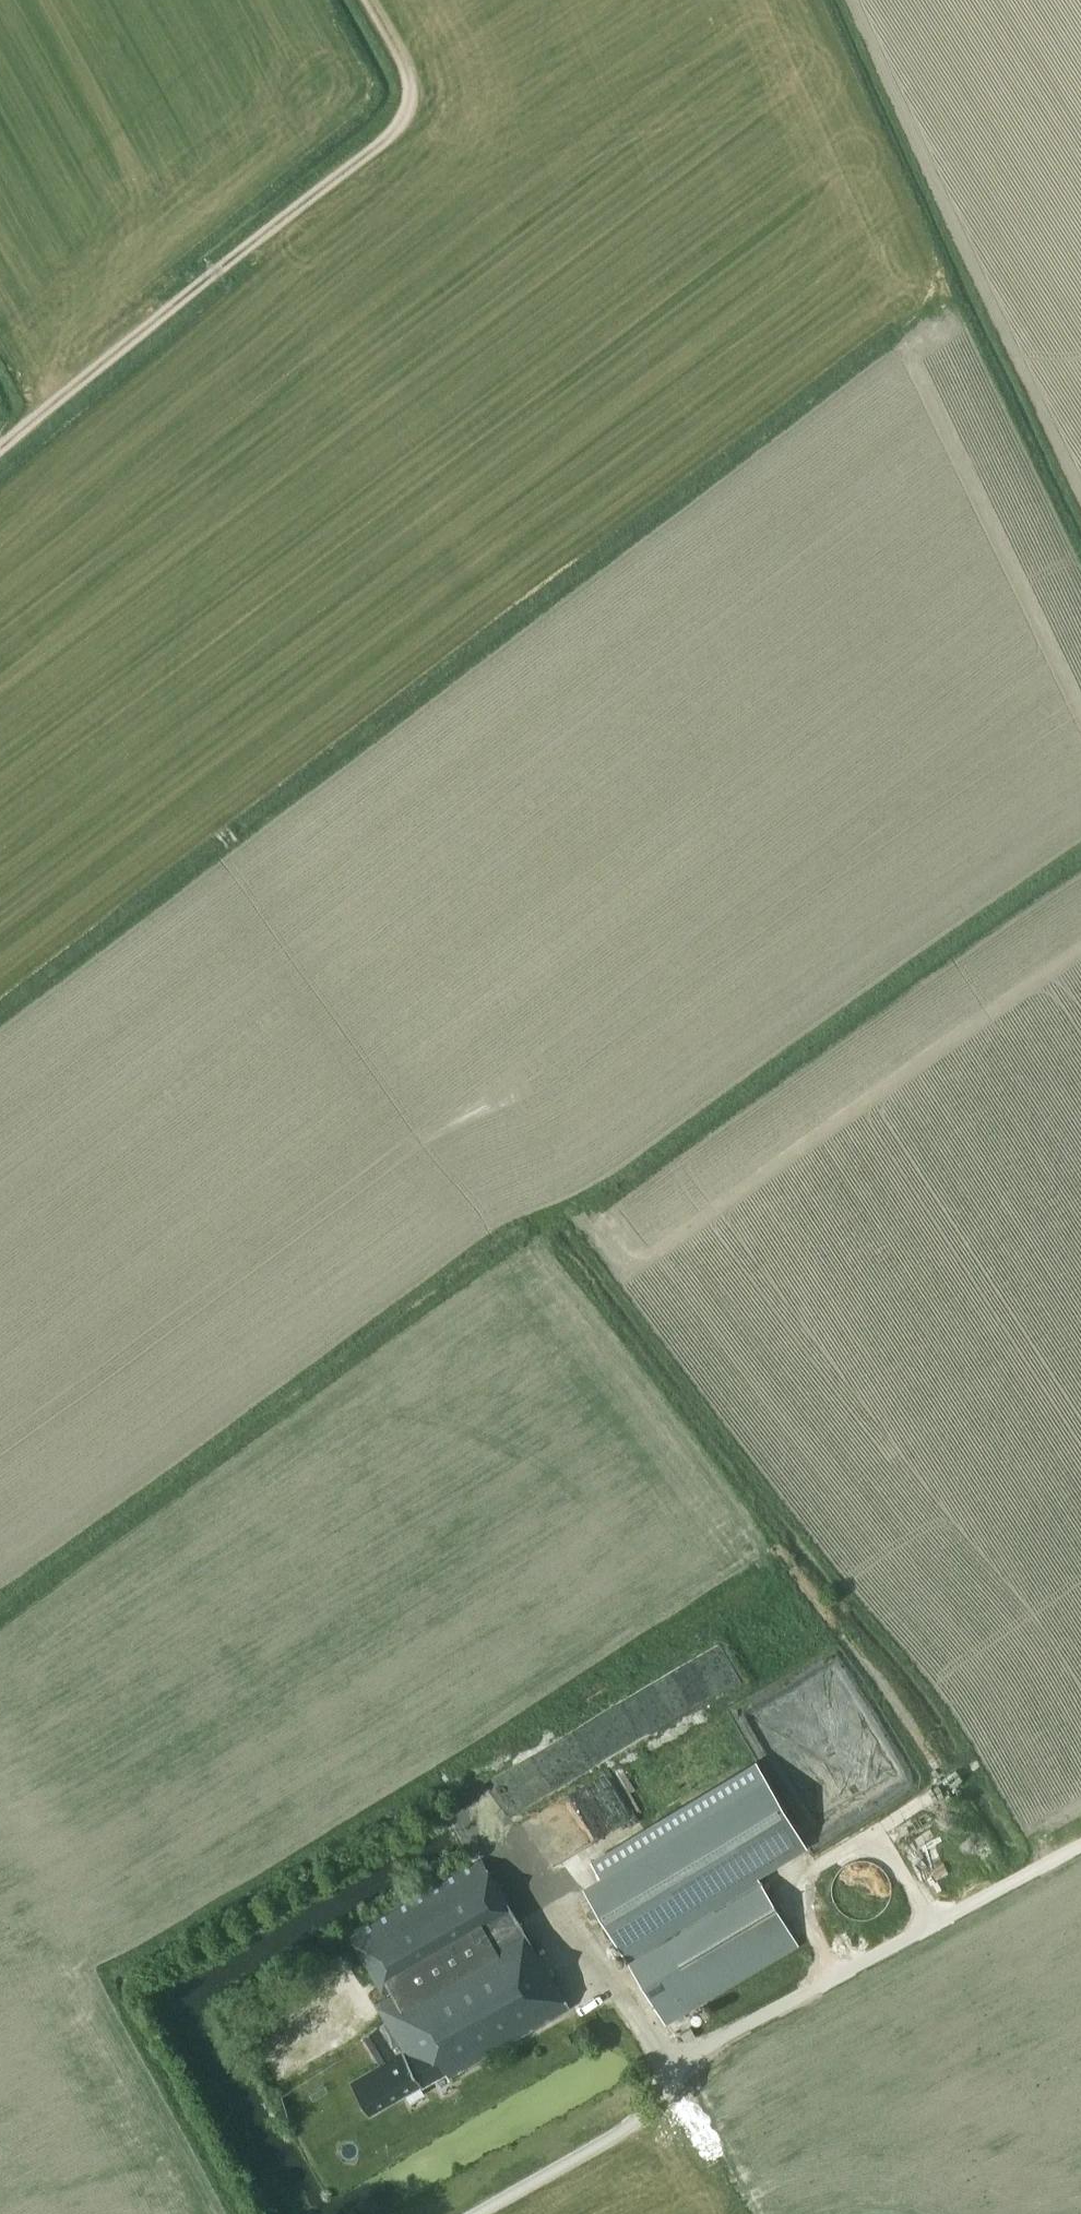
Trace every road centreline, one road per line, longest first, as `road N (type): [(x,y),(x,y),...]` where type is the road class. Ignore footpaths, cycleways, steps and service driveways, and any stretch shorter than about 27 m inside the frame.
road 1 (unclassified): [(480,2213),(631,2125),(691,2056),(1080,1847)]
road 2 (track): [(0,453),(405,109),(406,77),(372,0)]

